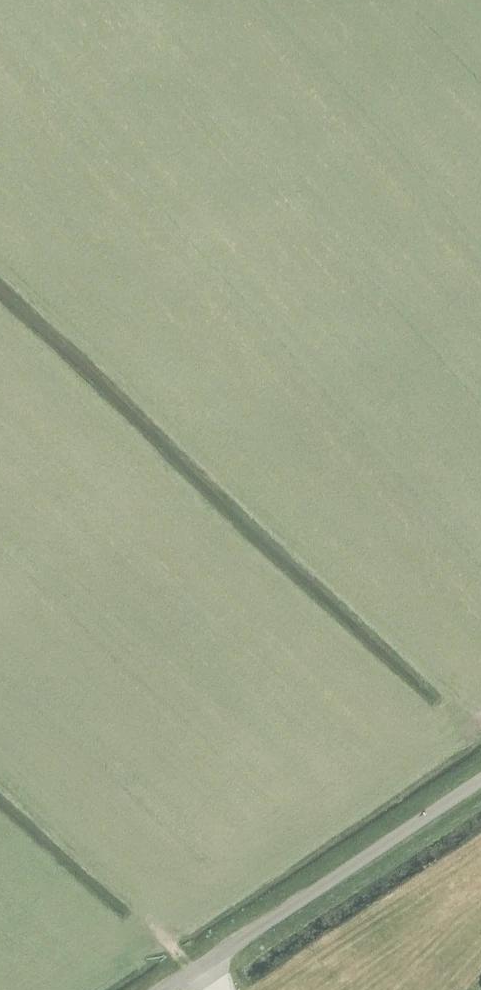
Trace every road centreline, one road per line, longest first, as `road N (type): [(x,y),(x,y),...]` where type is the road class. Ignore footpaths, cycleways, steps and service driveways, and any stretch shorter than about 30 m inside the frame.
road 1 (unclassified): [(166,989),(480,780)]

